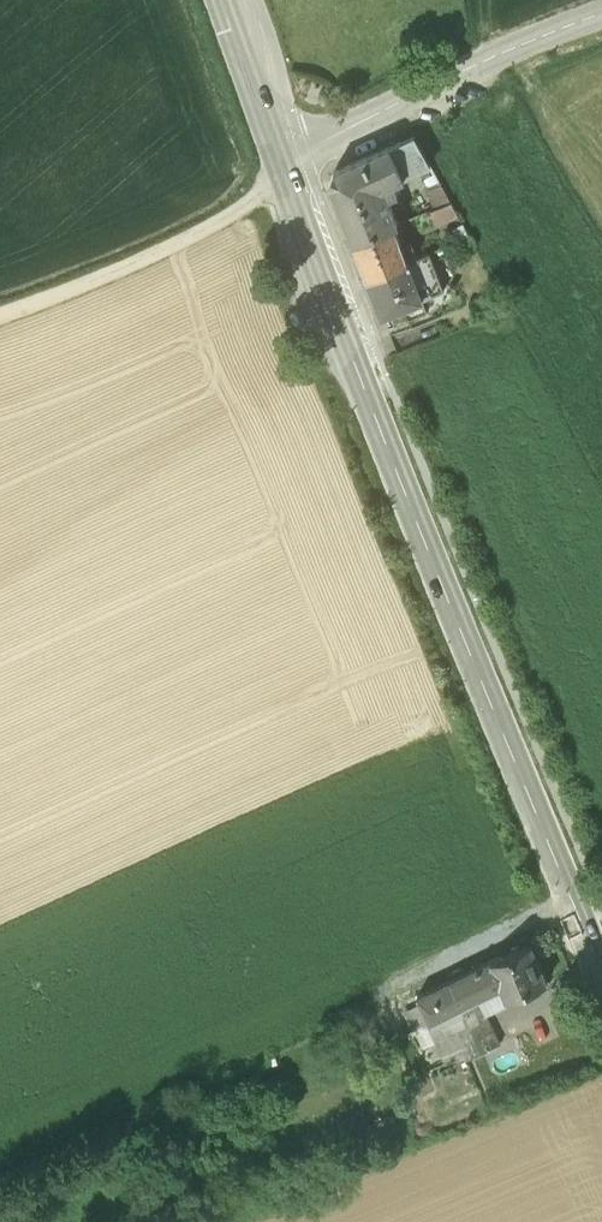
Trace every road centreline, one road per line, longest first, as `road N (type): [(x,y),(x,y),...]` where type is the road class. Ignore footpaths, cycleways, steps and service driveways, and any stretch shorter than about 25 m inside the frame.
road 1 (secondary): [(326,290),(601,975)]
road 2 (tertiary): [(284,159),(501,54),(601,16)]
road 3 (track): [(0,312),(163,251),(256,198),(284,159)]
road 4 (secondary): [(221,0),(284,159)]
road 5 (secondary): [(326,290),(284,159)]

